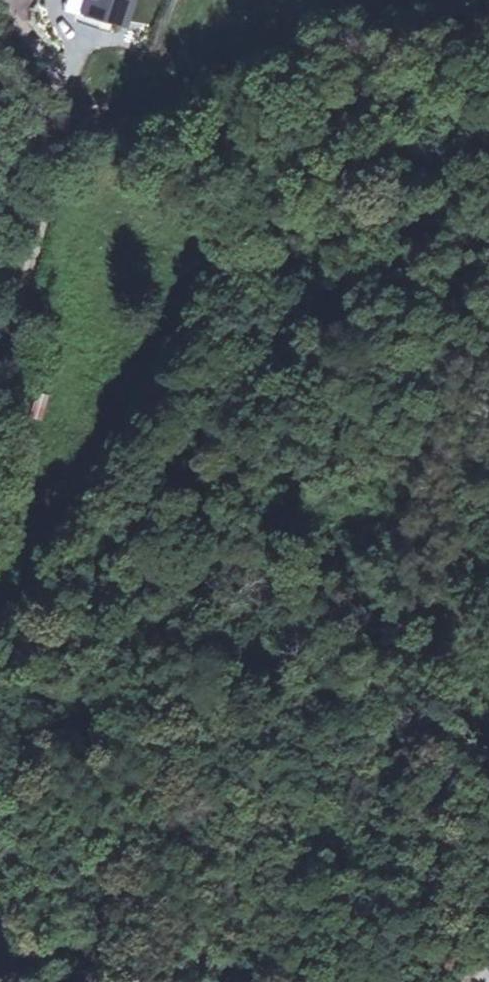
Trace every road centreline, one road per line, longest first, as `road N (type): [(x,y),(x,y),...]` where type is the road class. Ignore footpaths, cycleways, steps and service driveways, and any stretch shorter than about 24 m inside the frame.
road 1 (unclassified): [(9,0),(82,57),(0,422)]
road 2 (track): [(76,95),(214,132),(488,120)]

